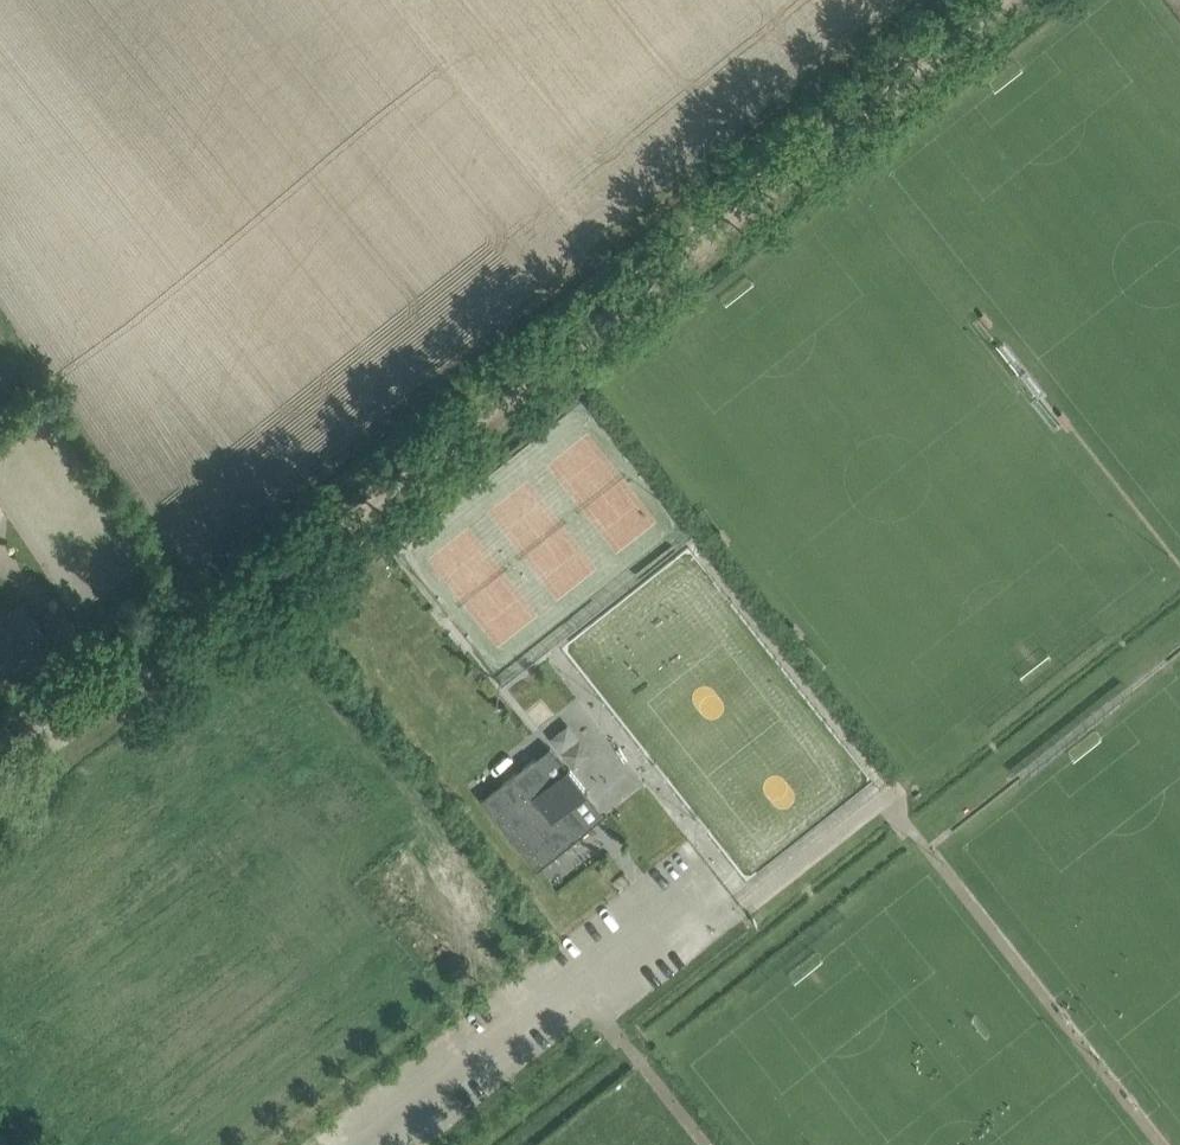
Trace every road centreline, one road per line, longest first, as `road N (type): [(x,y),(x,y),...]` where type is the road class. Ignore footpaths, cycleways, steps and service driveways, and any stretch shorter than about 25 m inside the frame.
road 1 (track): [(100,710),(1000,0)]
road 2 (unclassified): [(0,791),(100,710)]

